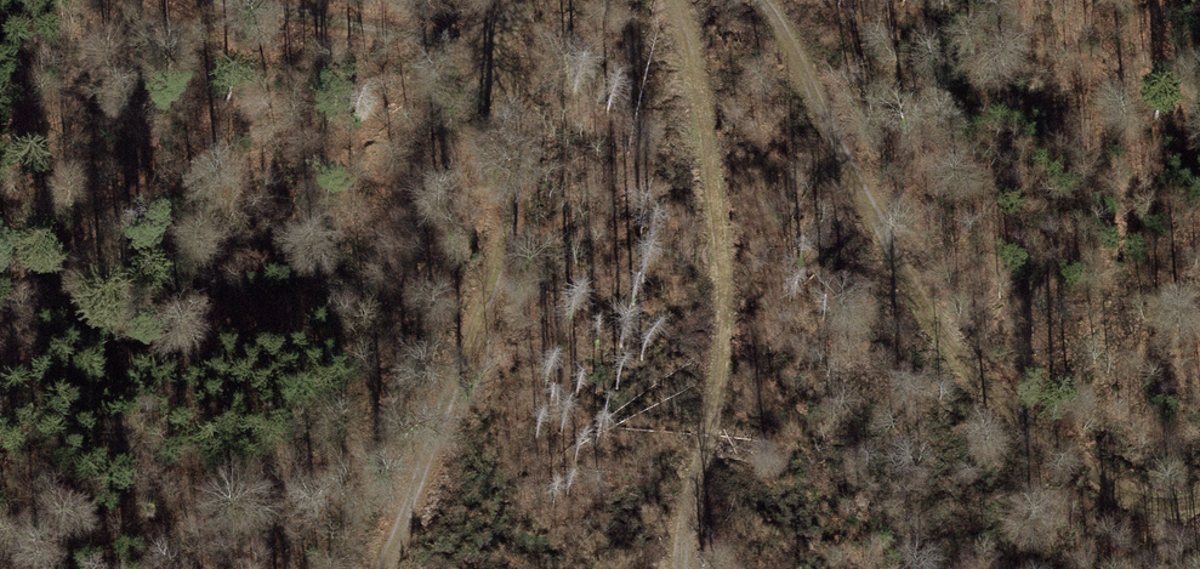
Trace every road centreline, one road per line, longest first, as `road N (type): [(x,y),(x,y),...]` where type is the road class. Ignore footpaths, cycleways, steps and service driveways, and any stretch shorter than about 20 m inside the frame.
road 1 (track): [(1199,502),(1186,509),(1121,500),(1056,466),(866,236),(787,30),(760,0)]
road 2 (track): [(678,0),(695,42),(724,255),(716,394),(684,568)]
road 3 (track): [(510,56),(488,275),(370,568)]
road 4 (track): [(510,56),(252,0)]

